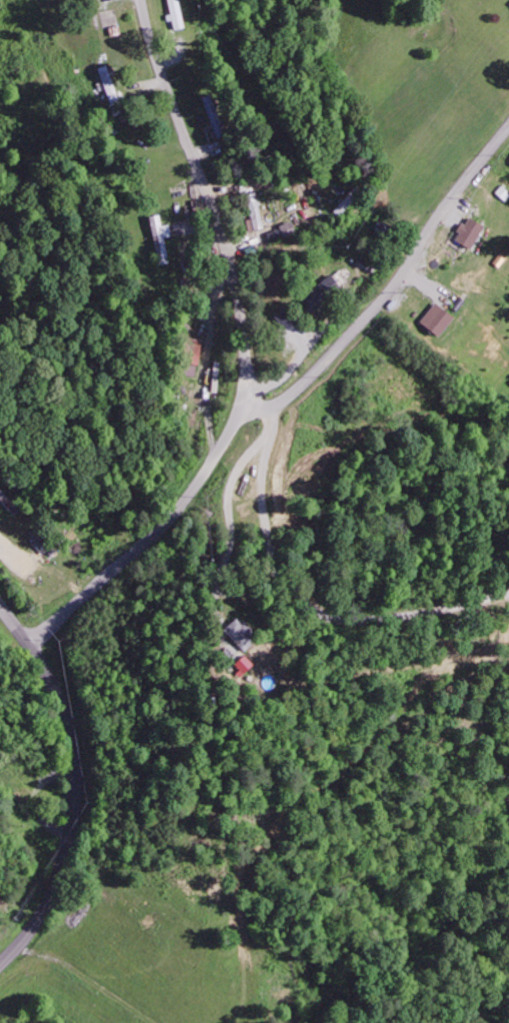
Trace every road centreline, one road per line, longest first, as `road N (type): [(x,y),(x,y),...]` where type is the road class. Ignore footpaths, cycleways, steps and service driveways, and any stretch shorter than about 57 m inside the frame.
road 1 (residential): [(30,645),(173,516),(222,445),(243,396),(245,346),(227,249),(162,76),(143,0)]
road 2 (residential): [(0,968),(56,889),(77,781),(53,678),(0,603)]

